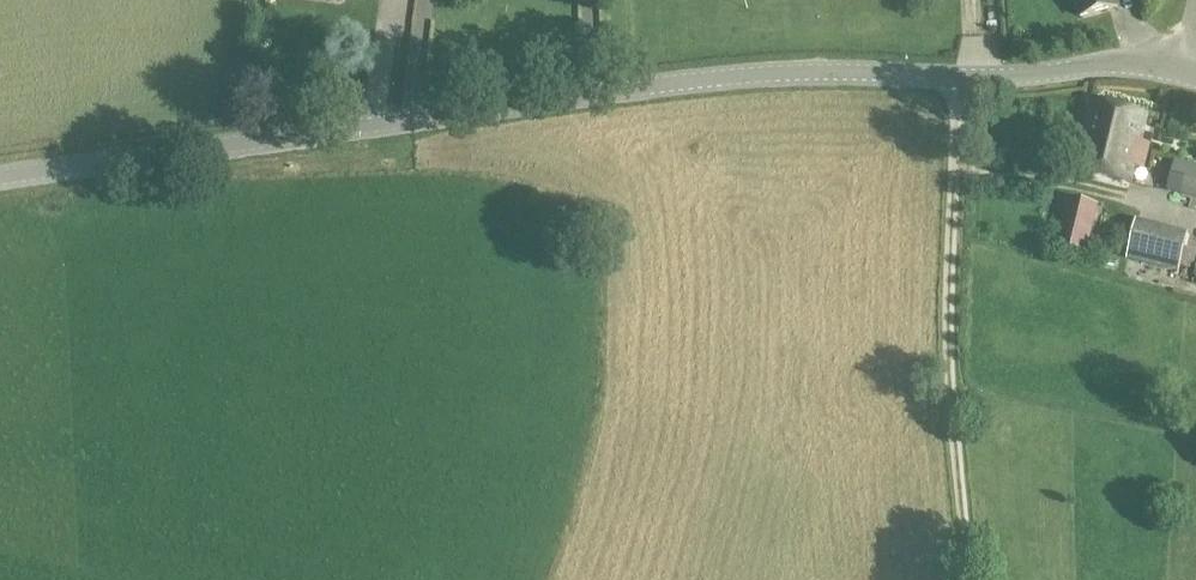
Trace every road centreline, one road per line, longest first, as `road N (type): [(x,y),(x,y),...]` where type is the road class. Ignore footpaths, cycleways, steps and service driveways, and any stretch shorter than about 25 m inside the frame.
road 1 (tertiary): [(0,178),(741,80),(1000,79),(1131,64),(1185,71)]

